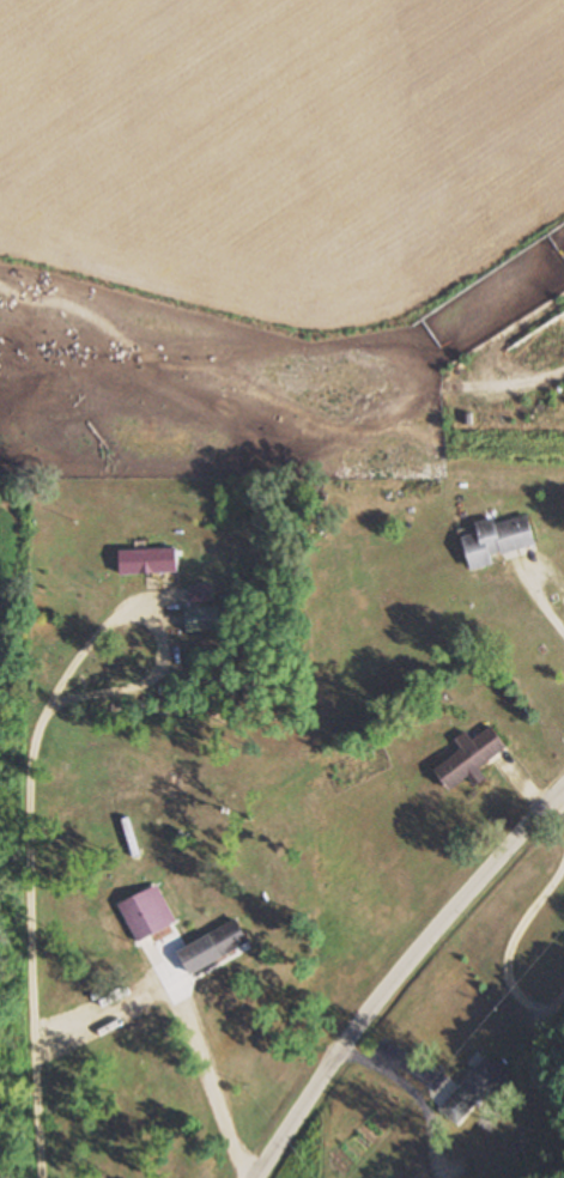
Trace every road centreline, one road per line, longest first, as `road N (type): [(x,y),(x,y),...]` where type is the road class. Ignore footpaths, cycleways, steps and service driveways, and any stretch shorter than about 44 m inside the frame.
road 1 (tertiary): [(260,1177),(340,1051),(563,787)]

